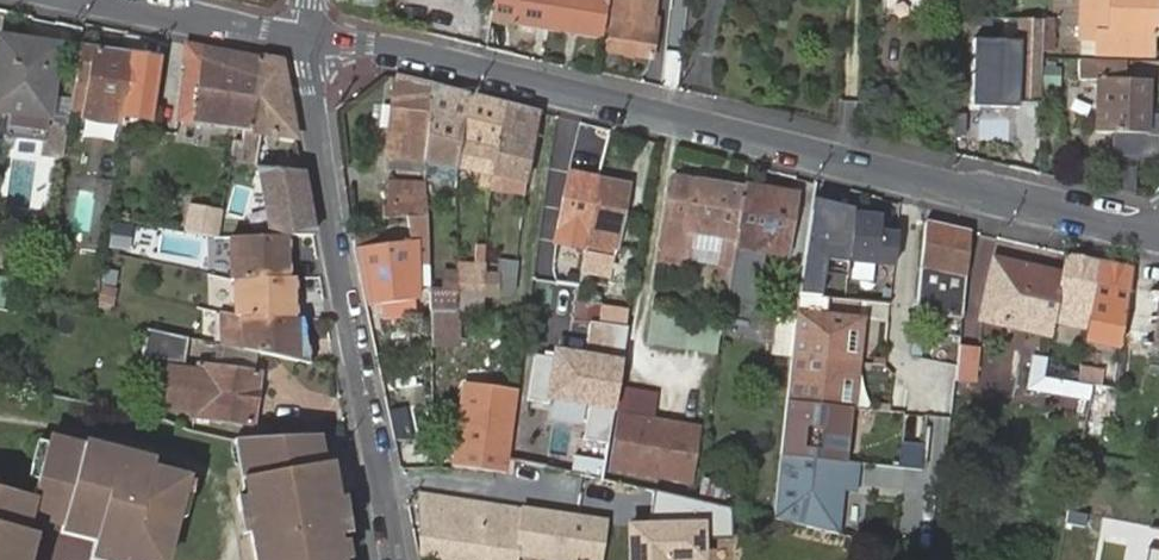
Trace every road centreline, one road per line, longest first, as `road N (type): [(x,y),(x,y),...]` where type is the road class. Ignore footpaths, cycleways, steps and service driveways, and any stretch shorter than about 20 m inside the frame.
road 1 (tertiary): [(1158,235),(397,46),(304,36)]
road 2 (residential): [(304,36),(301,70),(369,450),(399,559)]
road 3 (tertiary): [(304,36),(88,0)]

